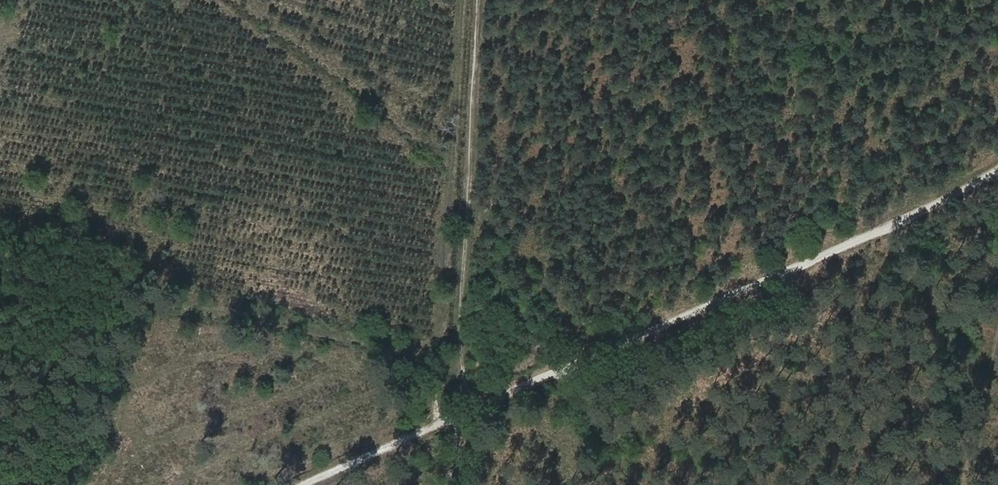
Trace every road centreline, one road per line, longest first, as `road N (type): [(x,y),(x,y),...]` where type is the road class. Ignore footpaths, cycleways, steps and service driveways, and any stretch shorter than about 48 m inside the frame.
road 1 (track): [(300,484),(965,194),(997,171)]
road 2 (track): [(478,0),(448,484)]

